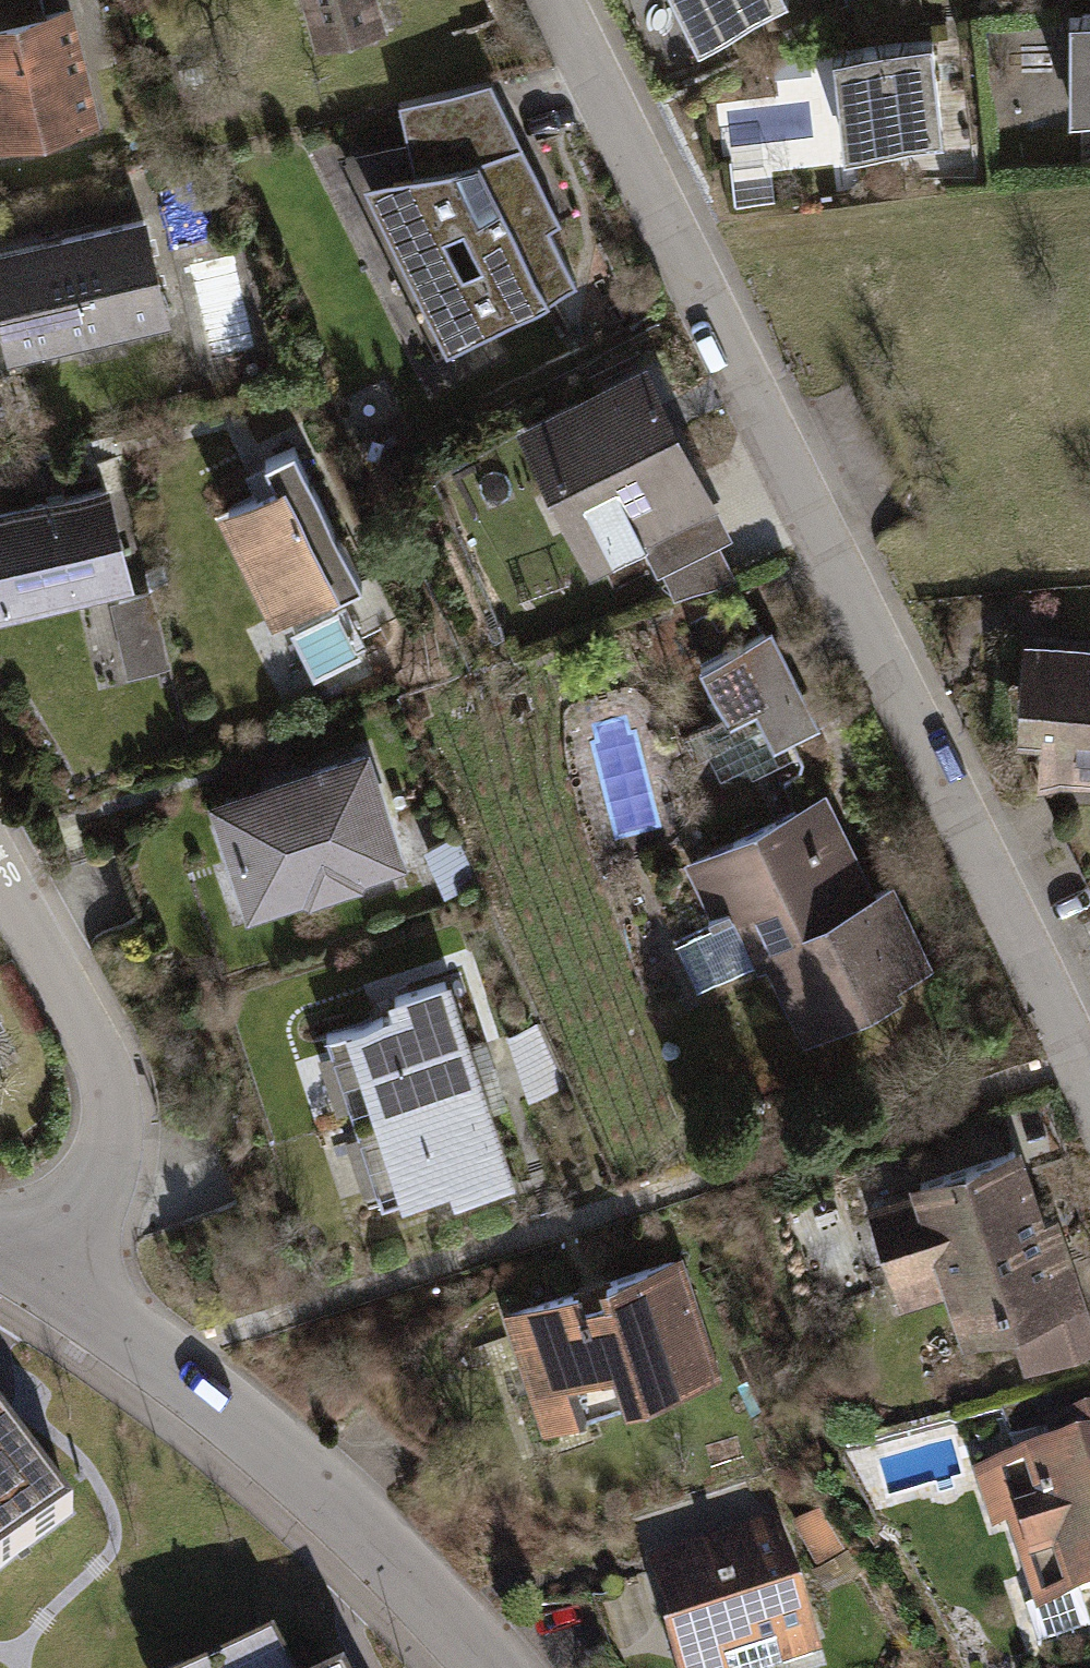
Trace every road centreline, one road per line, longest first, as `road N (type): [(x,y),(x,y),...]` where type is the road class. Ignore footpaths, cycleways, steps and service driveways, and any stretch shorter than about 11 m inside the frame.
road 1 (residential): [(565,0),(1089,1111)]
road 2 (residential): [(36,1280),(255,1445),(469,1667)]
road 3 (residential): [(0,884),(106,1078),(99,1166),(36,1280)]

